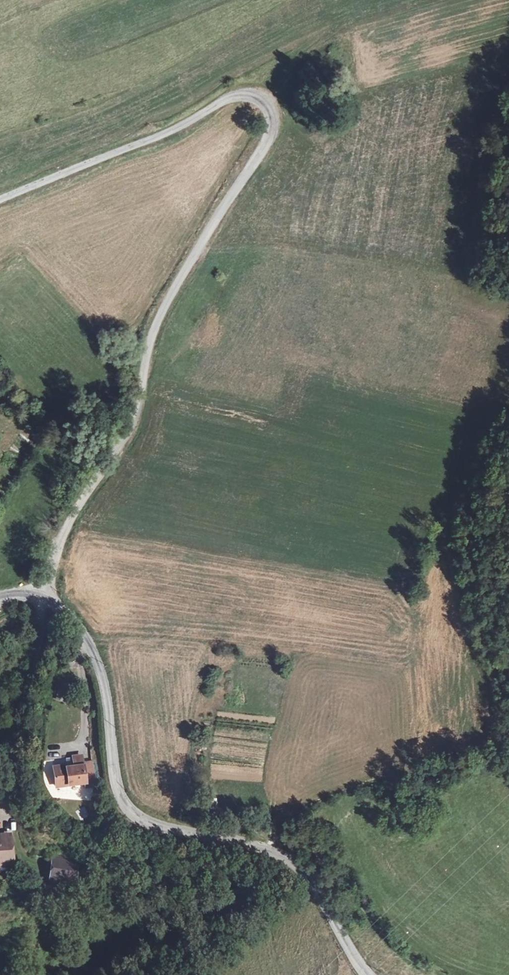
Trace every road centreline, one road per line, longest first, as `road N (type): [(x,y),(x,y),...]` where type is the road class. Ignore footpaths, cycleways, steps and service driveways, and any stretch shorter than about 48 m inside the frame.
road 1 (unclassified): [(0,201),(169,132),(228,98),(241,94),(271,111),(269,140),(170,294),(126,442),(69,526),(41,598)]
road 2 (tertiary): [(41,598),(75,624),(101,673),(112,768),(128,808),(143,821),(293,863),(368,974)]
road 3 (track): [(0,783),(89,839),(119,845),(223,841)]
road 4 (track): [(281,857),(319,858),(400,954),(436,974)]

